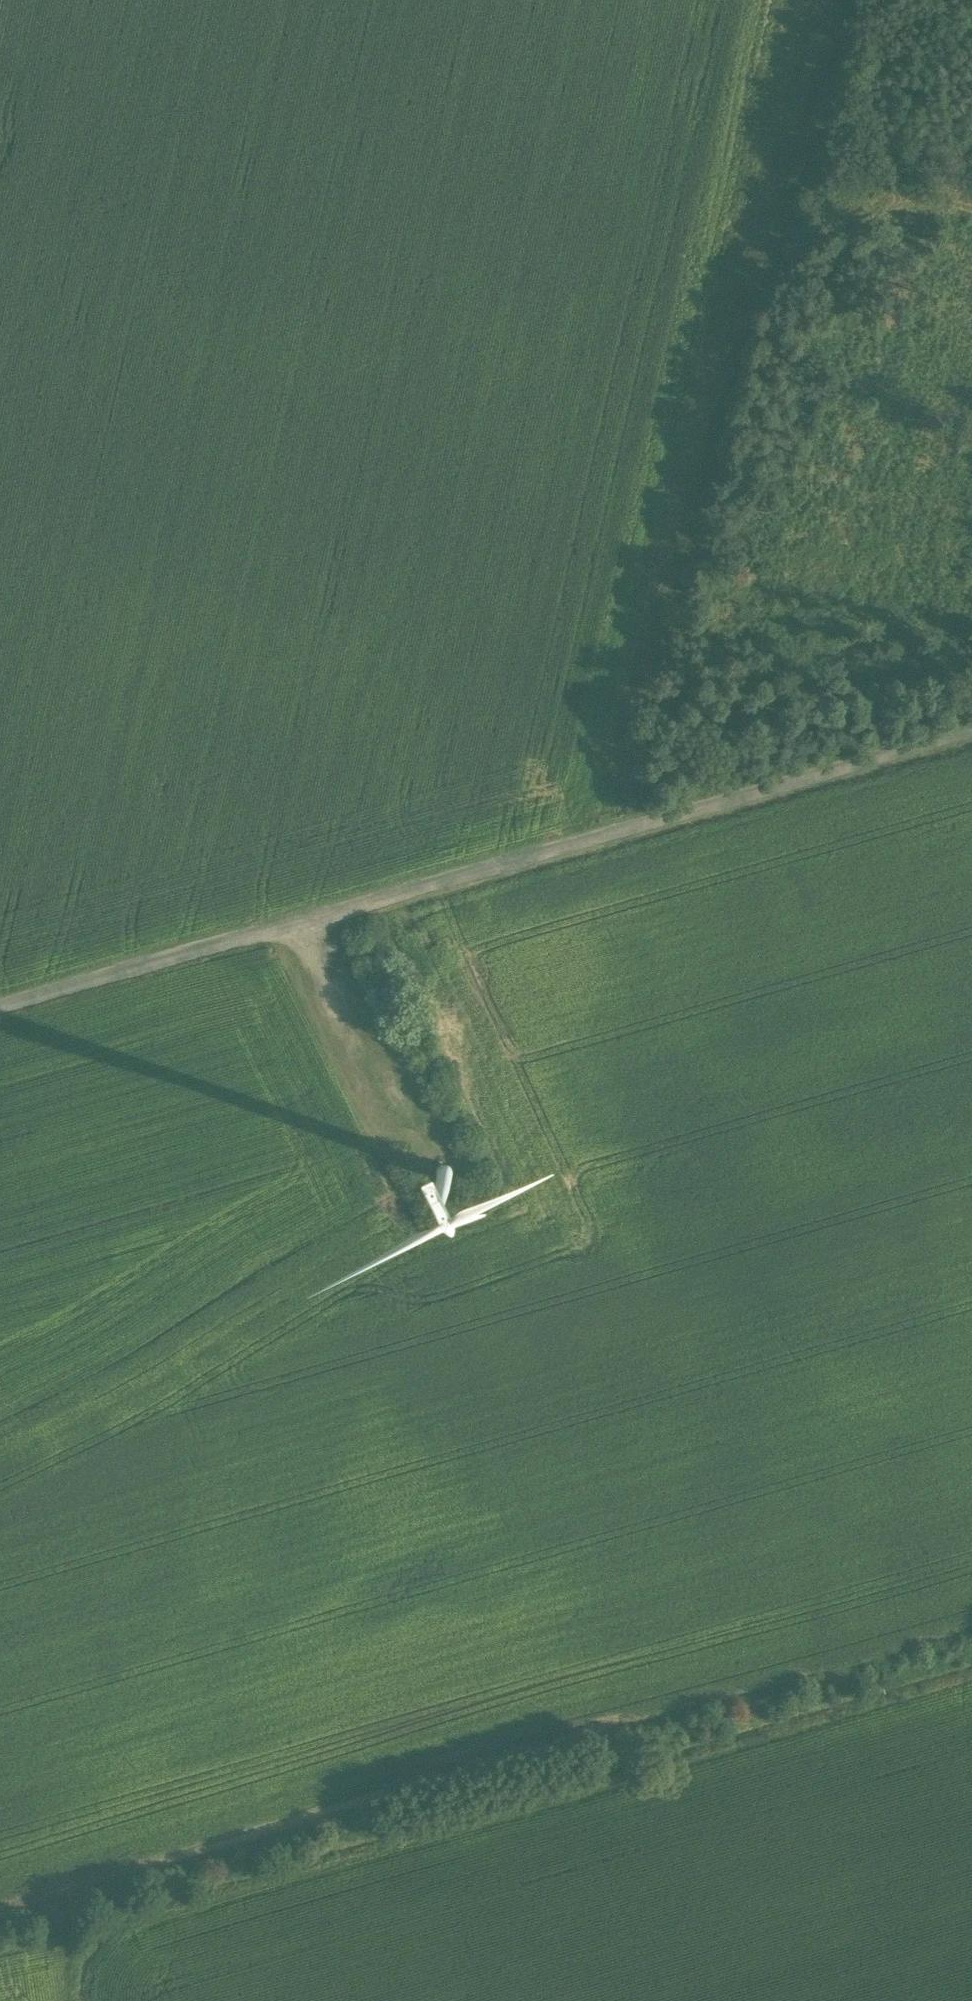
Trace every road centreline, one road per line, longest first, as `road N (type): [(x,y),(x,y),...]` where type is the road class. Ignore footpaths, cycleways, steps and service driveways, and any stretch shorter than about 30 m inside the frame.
road 1 (track): [(971,724),(0,1004)]
road 2 (track): [(294,917),(419,1135)]

